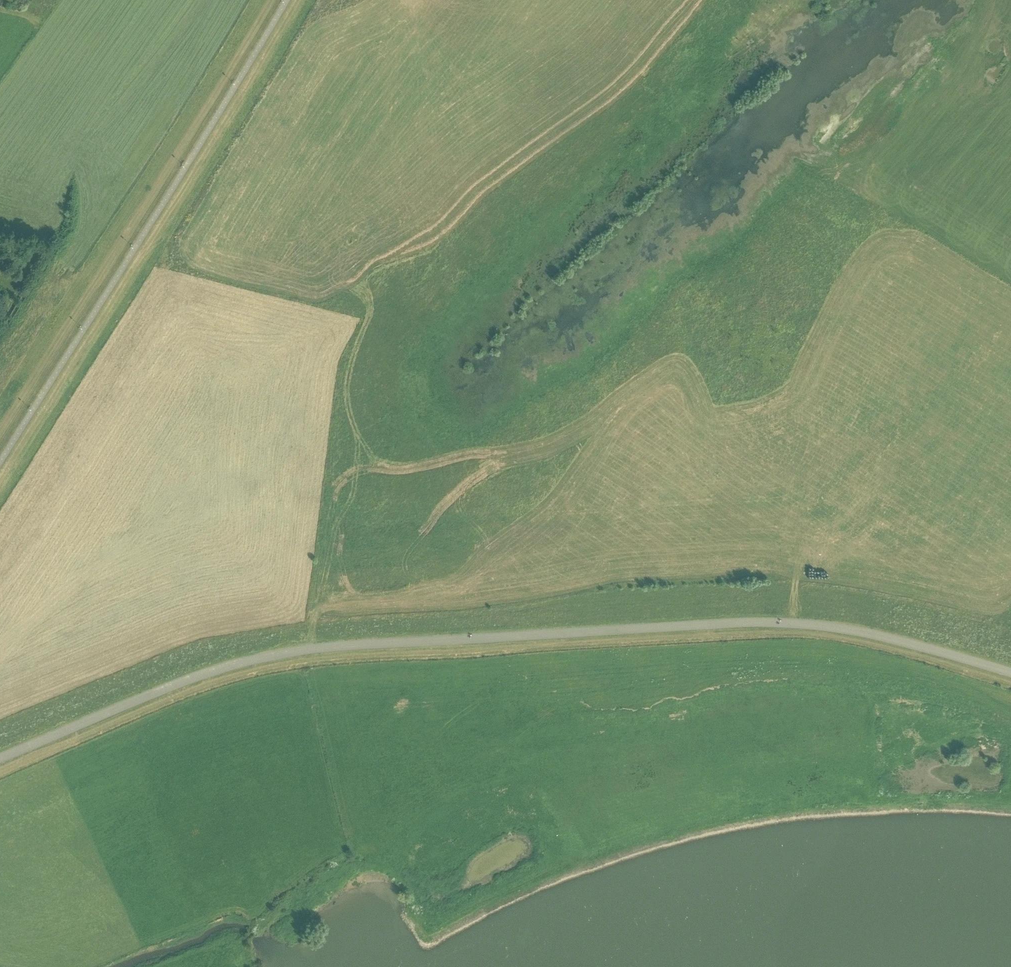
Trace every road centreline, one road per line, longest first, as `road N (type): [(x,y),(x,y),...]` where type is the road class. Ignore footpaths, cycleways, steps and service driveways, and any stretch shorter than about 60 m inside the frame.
road 1 (unclassified): [(0,758),(209,673),(356,644),(782,622),(884,637),(1010,672)]

